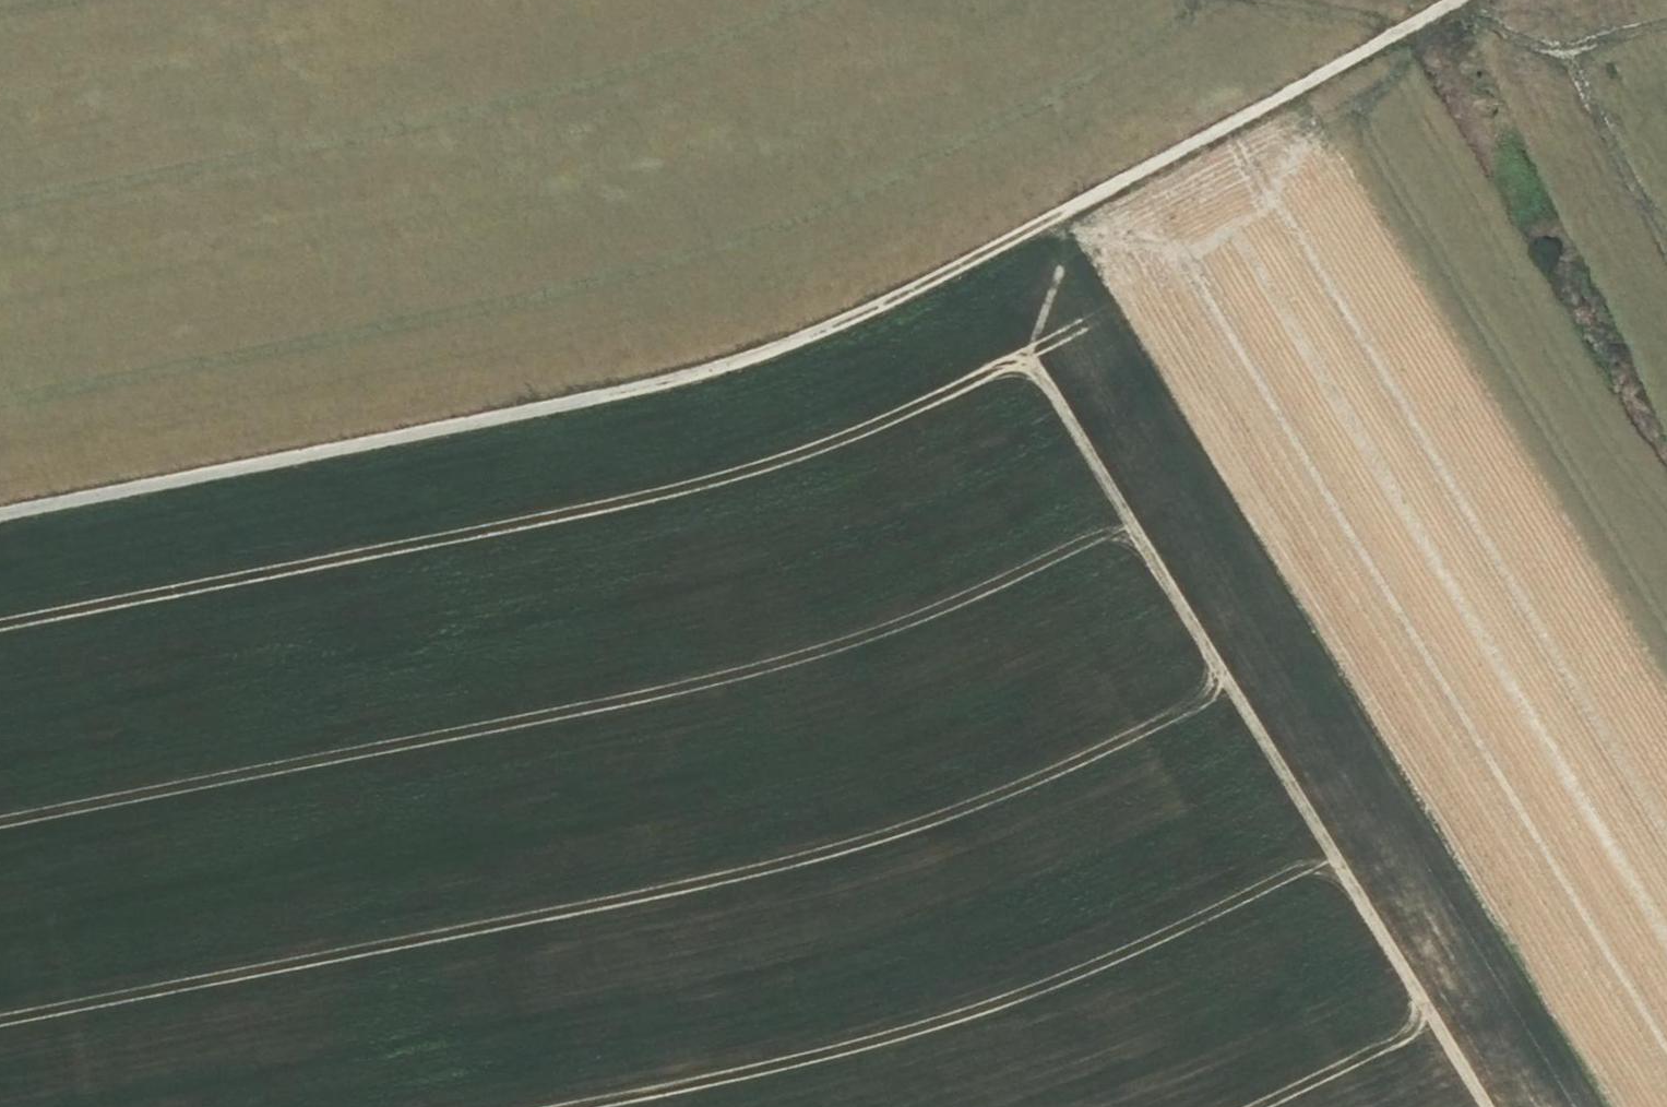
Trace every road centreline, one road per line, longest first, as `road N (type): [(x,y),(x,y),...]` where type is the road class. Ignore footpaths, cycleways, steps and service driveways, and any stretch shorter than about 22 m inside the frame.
road 1 (track): [(0,511),(748,358),(1441,0)]

